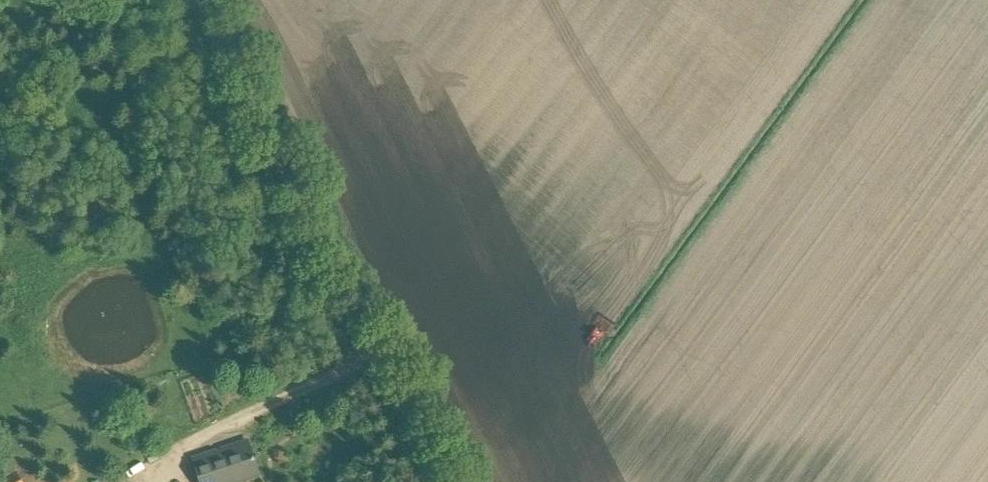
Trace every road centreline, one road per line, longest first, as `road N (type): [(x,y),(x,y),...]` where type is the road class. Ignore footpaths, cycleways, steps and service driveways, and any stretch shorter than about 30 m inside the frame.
road 1 (unclassified): [(448,481),(205,0)]

